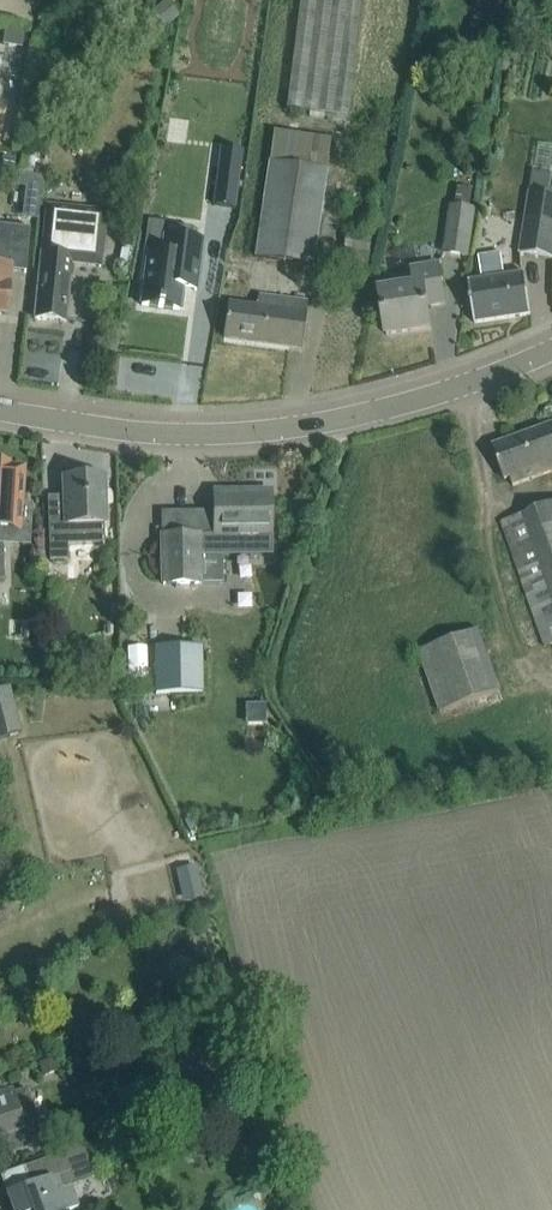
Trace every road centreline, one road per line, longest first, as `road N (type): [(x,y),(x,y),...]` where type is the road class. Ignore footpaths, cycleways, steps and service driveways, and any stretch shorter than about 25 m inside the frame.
road 1 (unclassified): [(0,409),(136,431),(309,433),(469,402),(551,358)]

